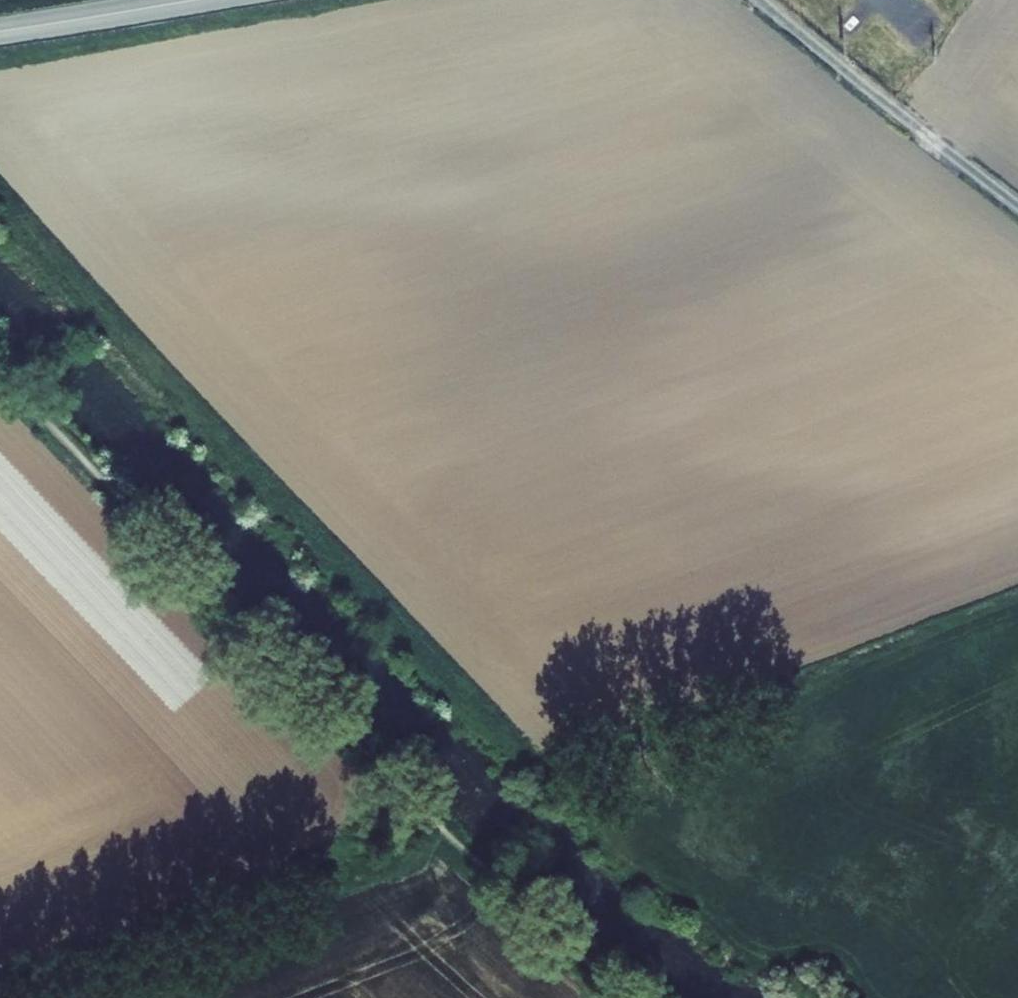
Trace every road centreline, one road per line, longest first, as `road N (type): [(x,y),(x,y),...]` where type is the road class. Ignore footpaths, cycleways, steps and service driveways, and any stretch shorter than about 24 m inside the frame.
road 1 (track): [(1017,202),(761,0)]
road 2 (tertiary): [(187,0),(0,30)]

